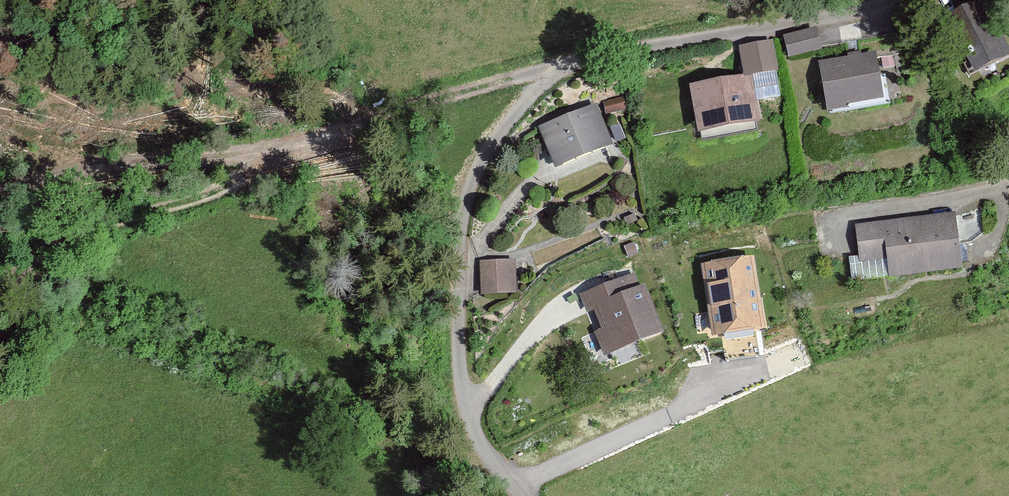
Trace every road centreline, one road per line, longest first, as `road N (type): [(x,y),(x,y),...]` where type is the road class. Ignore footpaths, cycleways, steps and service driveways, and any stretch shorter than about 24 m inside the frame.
road 1 (residential): [(898,0),(863,18),(584,62),(506,131),(469,201),(457,350),(468,419),(517,495)]
road 2 (track): [(584,62),(279,150),(122,167),(0,198)]

